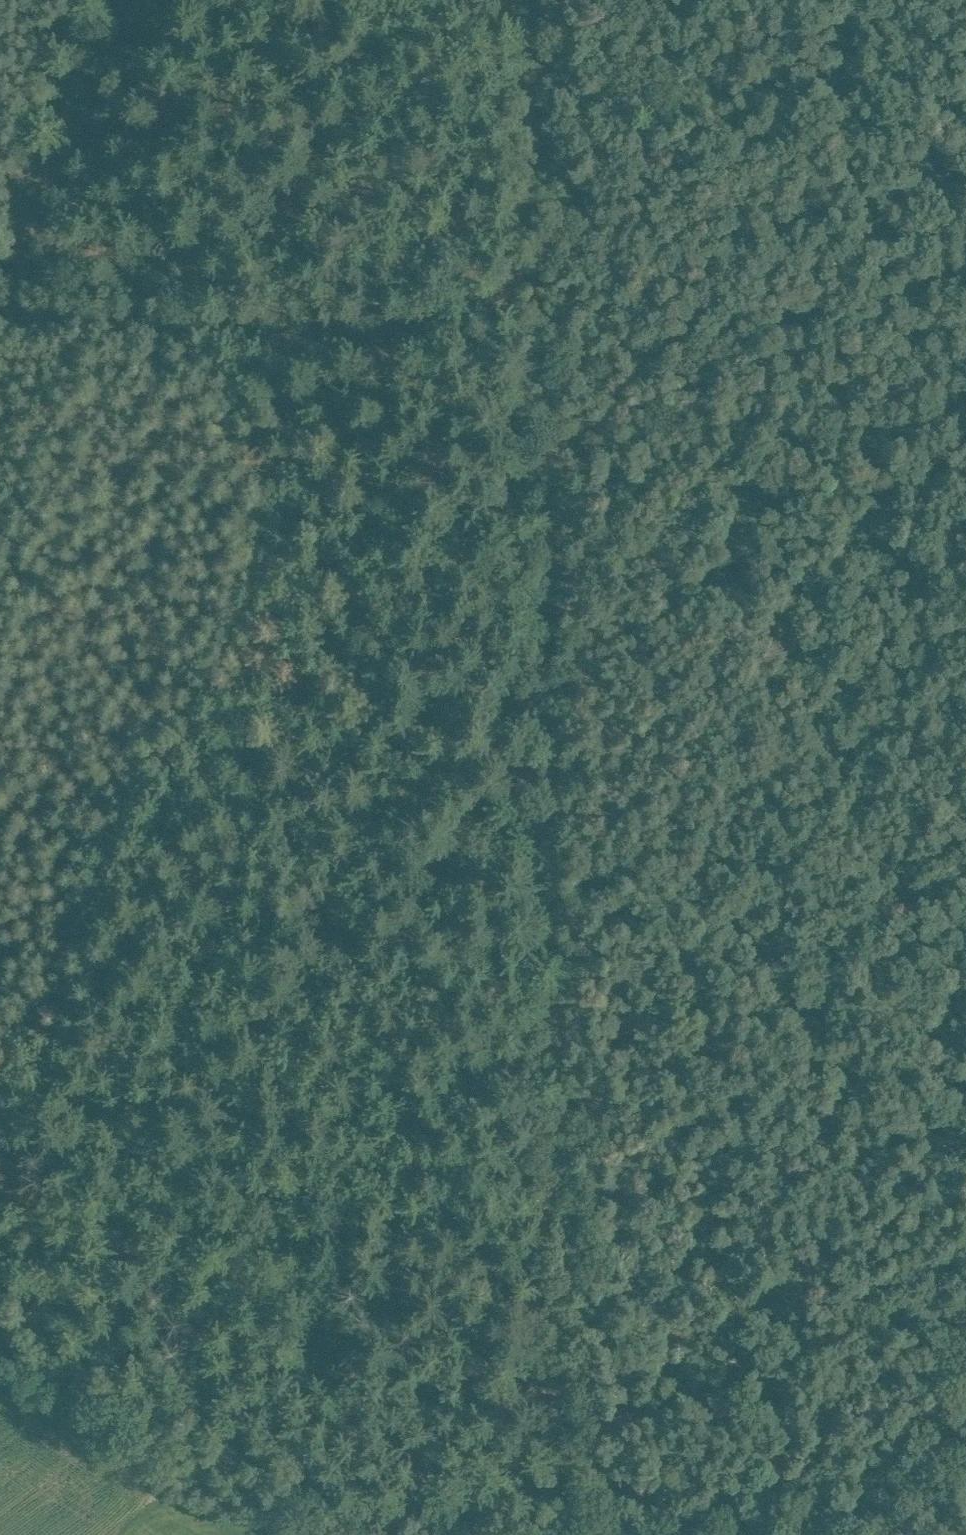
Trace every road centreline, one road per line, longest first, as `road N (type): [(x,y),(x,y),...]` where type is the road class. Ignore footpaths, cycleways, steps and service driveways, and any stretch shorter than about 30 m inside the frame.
road 1 (track): [(437,1534),(197,1487),(0,1345)]
road 2 (track): [(0,289),(121,0)]

